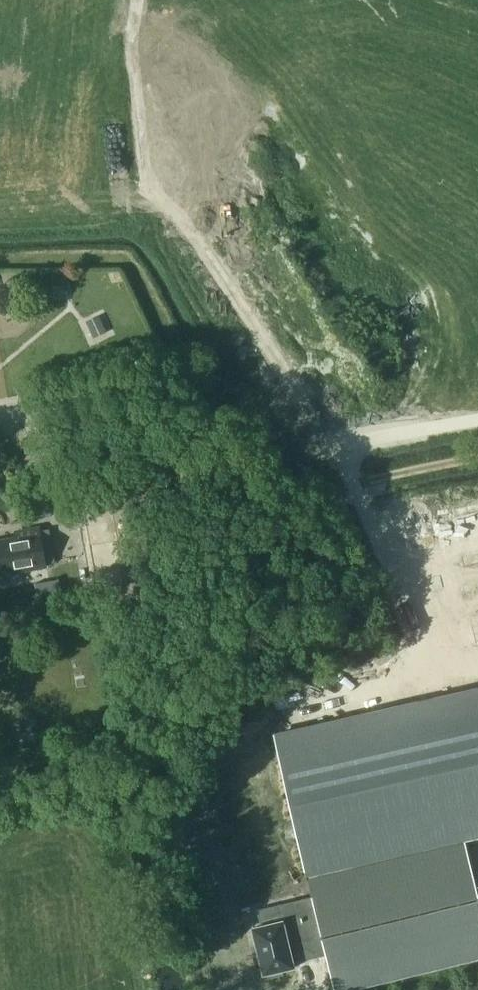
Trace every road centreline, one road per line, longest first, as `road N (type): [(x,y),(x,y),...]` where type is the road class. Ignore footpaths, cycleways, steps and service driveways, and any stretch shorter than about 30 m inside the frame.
road 1 (track): [(197,245),(150,183),(141,0)]
road 2 (track): [(339,449),(477,421)]

